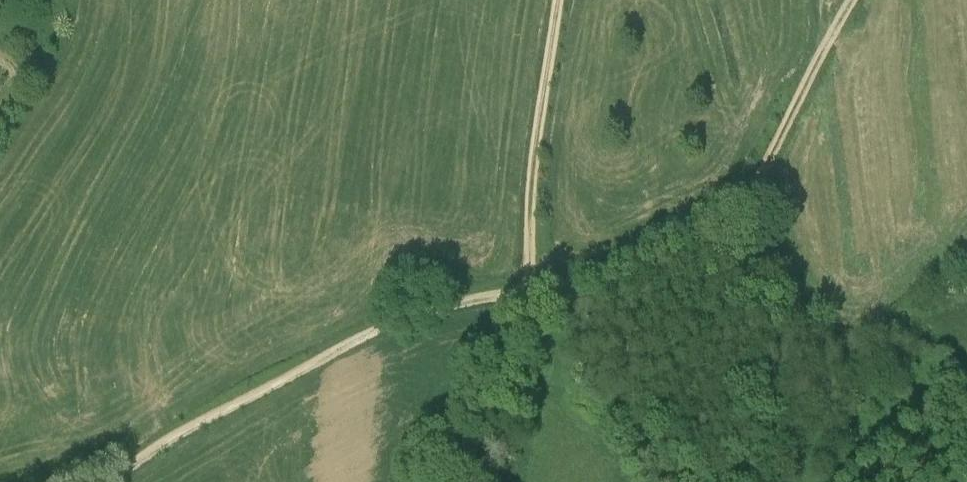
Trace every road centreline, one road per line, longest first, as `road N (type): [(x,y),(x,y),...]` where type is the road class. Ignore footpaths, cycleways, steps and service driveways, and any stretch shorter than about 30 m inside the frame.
road 1 (track): [(850,0),(748,203),(562,287),(469,298),(398,319),(161,444),(110,481)]
road 2 (track): [(532,291),(529,184),(558,0)]
road 3 (track): [(748,203),(805,315),(861,342),(910,315),(928,315)]
road 4 (track): [(532,291),(462,481)]

